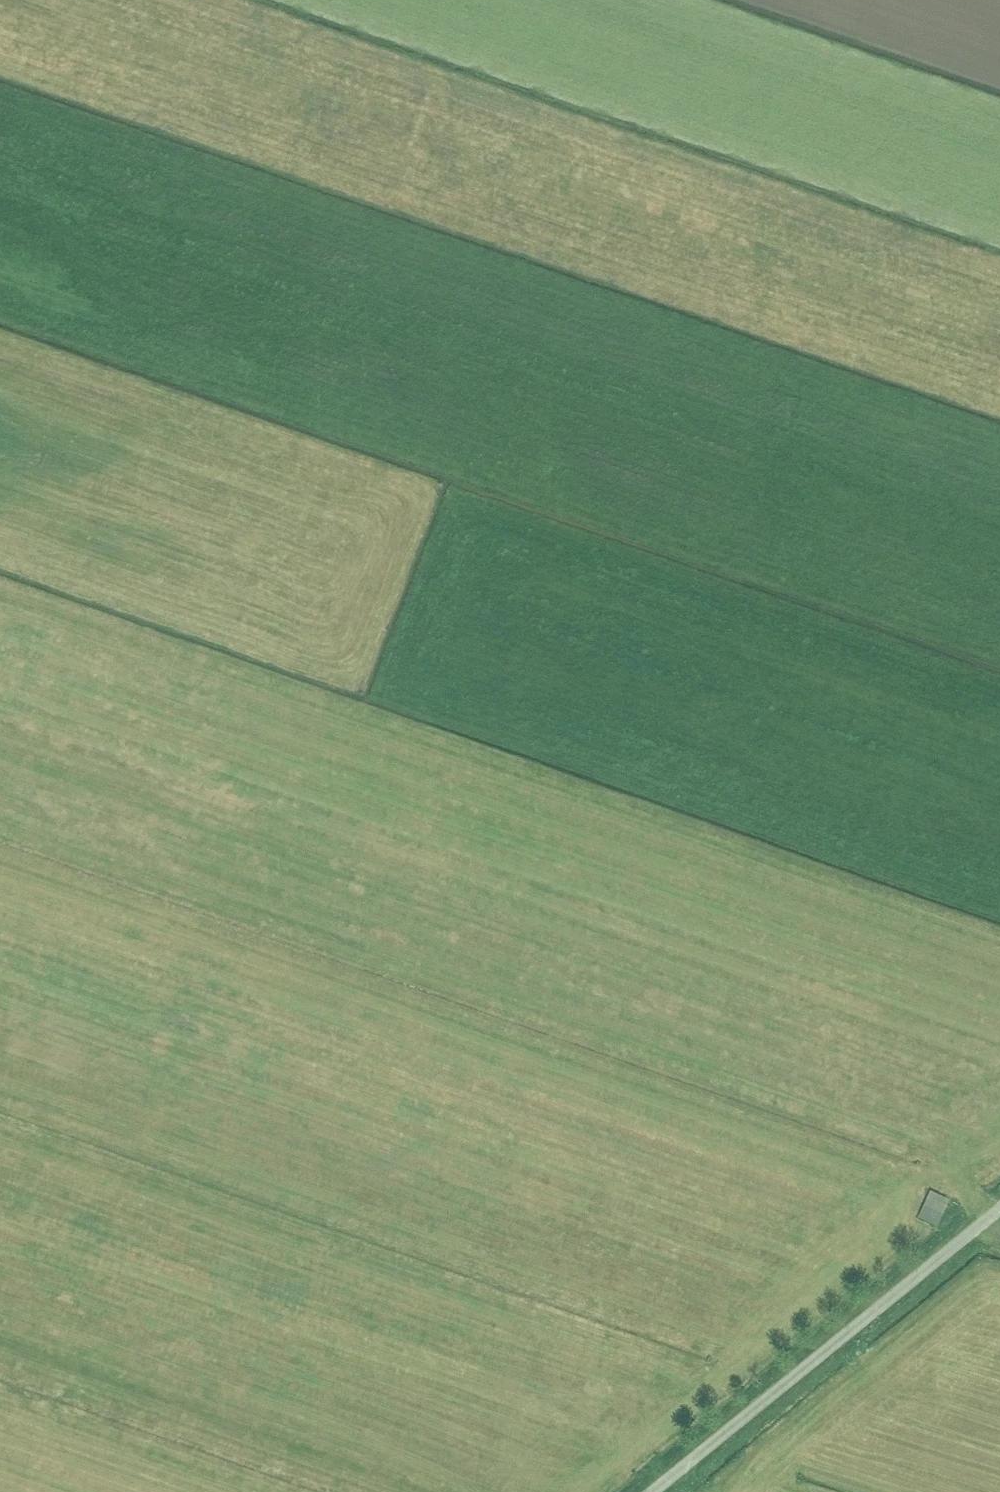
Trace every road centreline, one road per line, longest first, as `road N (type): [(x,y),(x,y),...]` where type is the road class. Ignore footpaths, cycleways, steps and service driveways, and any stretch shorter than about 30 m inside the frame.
road 1 (unclassified): [(645,1491),(999,1203)]

